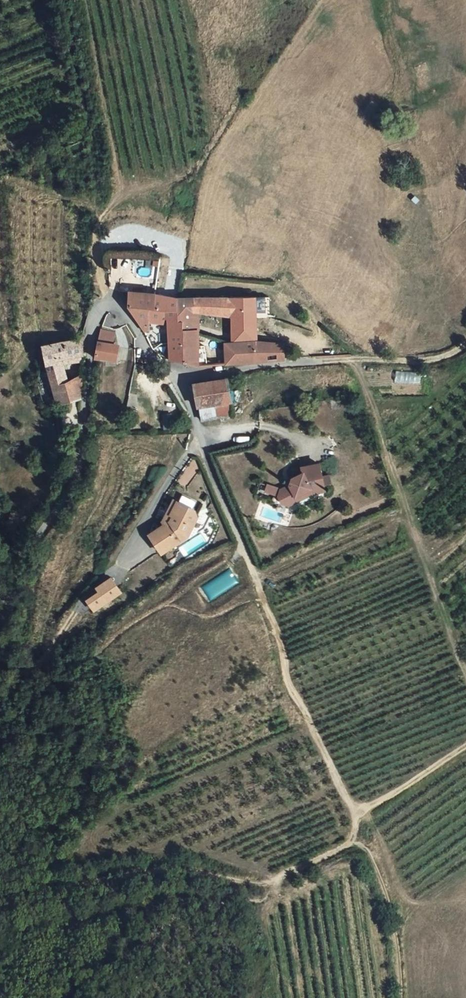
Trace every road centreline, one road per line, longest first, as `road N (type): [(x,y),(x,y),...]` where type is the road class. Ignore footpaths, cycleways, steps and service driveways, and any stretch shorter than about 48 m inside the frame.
road 1 (unclassified): [(0,623),(76,474),(94,318),(109,306),(121,311),(150,359),(199,378),(342,360)]
road 2 (track): [(171,368),(260,588),(289,683),(356,822)]
road 3 (track): [(354,360),(465,673)]
road 4 (track): [(0,898),(192,866),(278,883)]
road 5 (track): [(356,822),(465,746)]
road 6 (track): [(342,360),(438,358),(465,341)]

